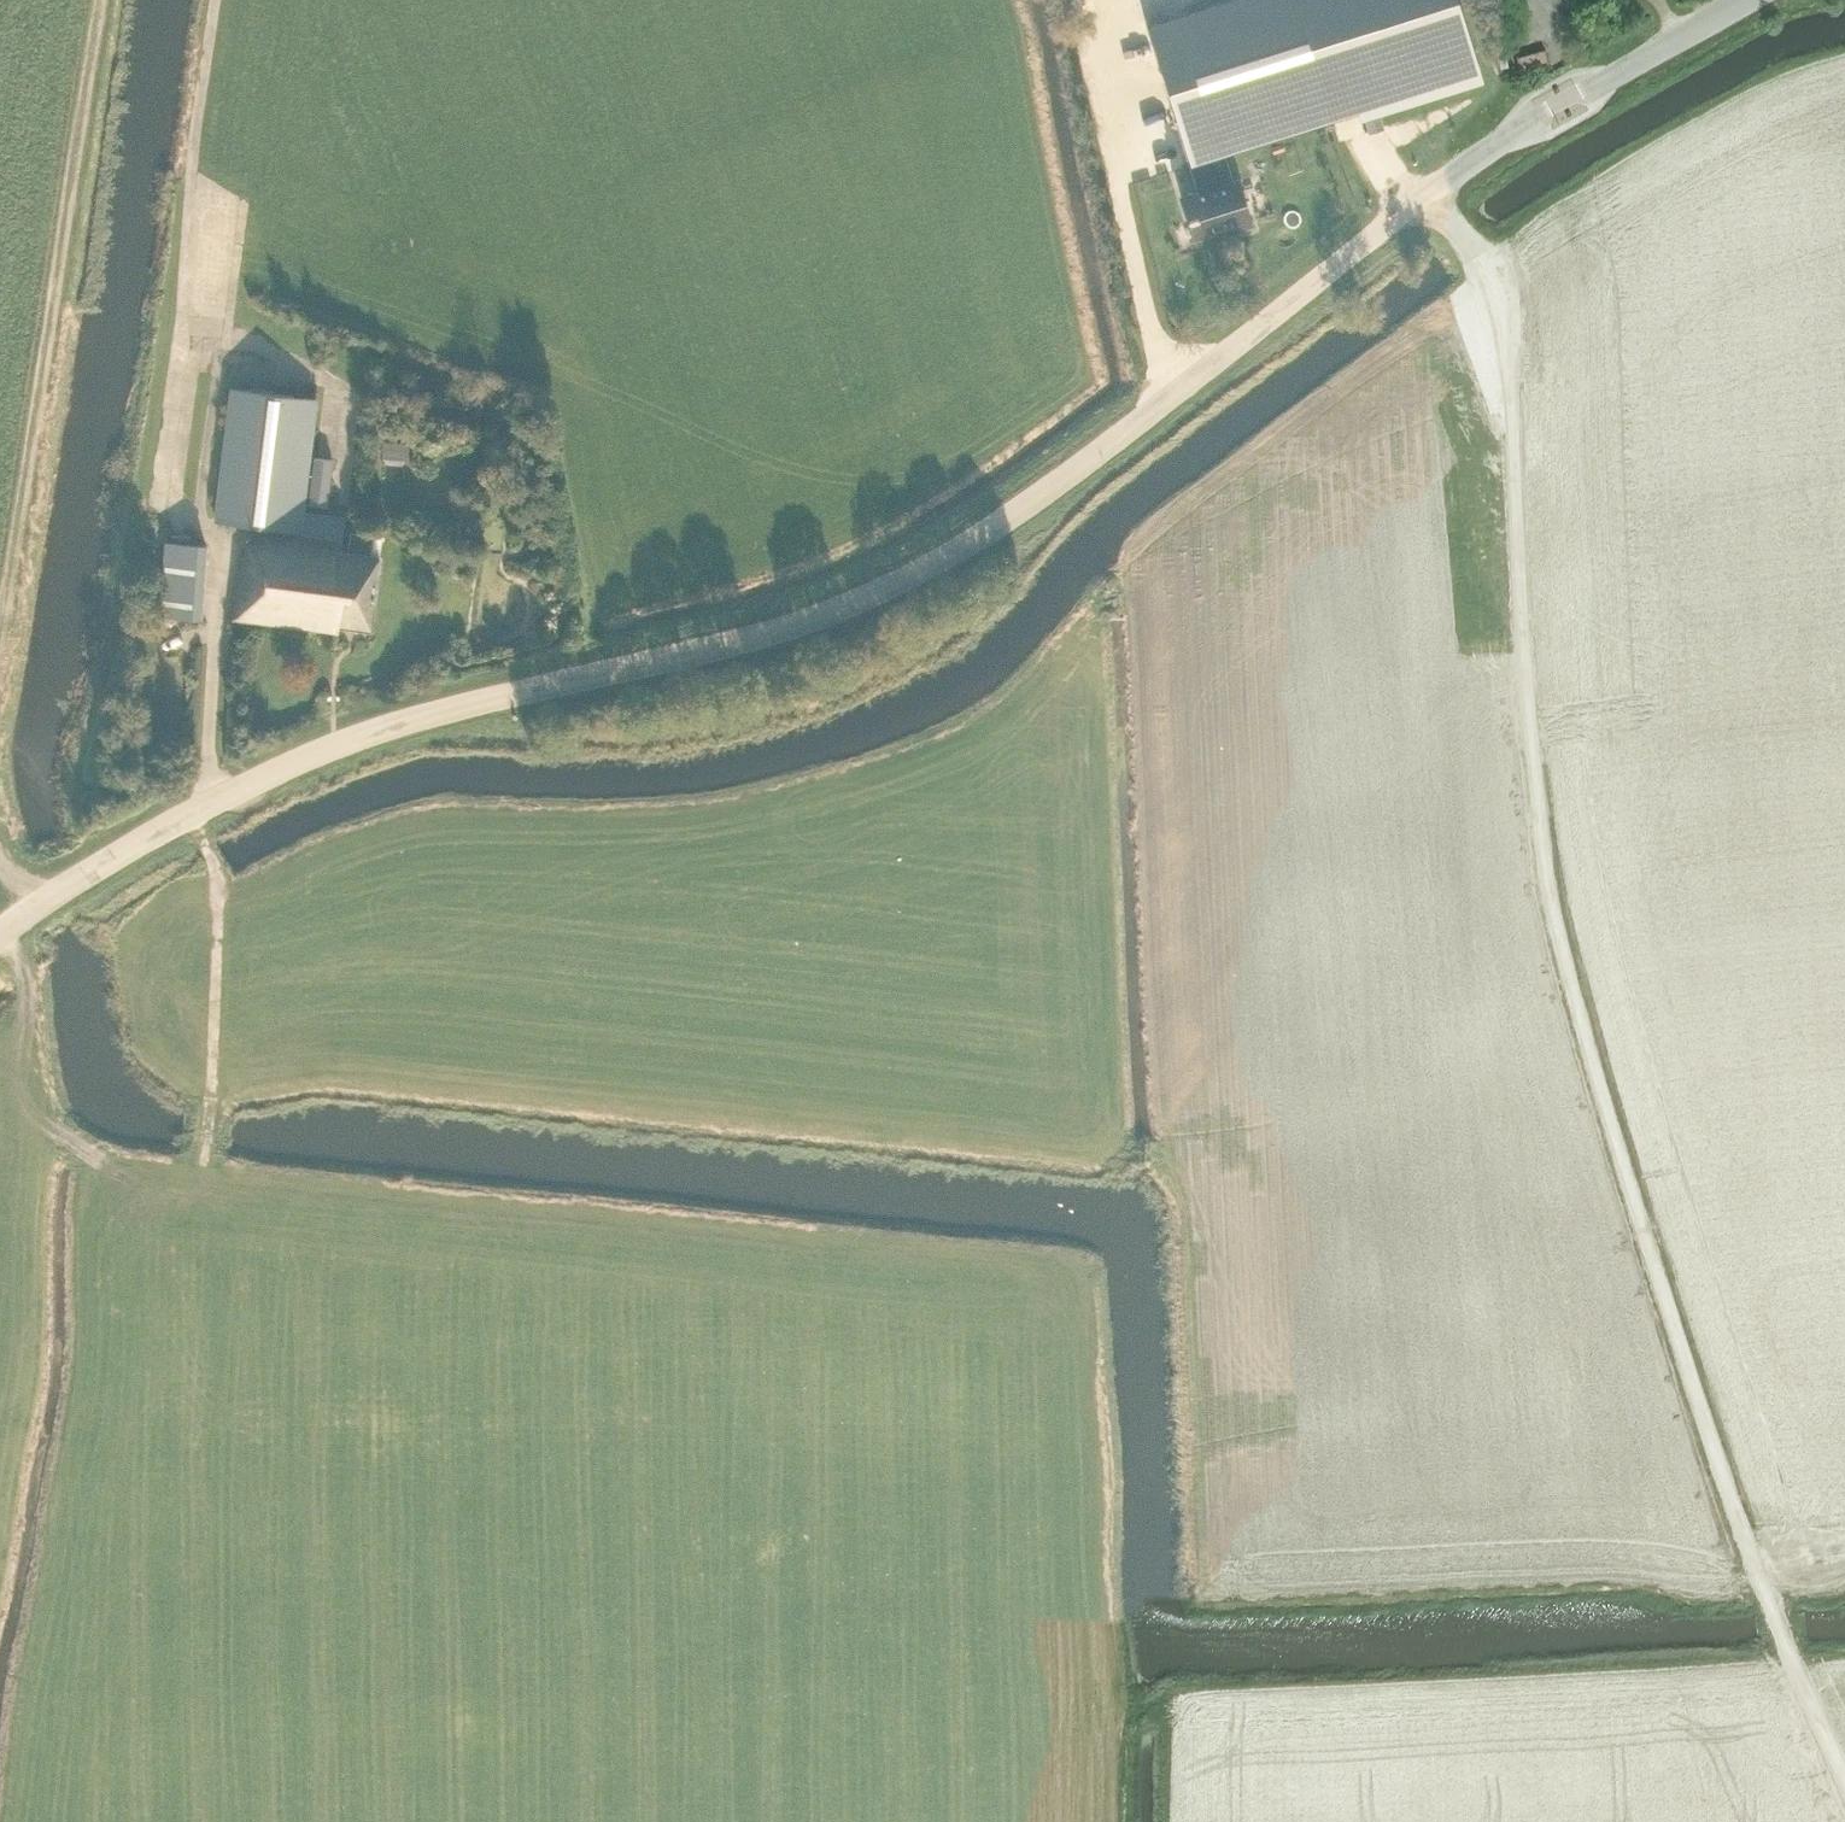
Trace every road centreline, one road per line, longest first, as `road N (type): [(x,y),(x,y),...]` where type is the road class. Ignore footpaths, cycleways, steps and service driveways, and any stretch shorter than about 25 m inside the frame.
road 1 (tertiary): [(0,933),(111,857),(319,751),(457,708),(726,647),(844,606),(942,559),(1061,479),(1427,191),(1548,107),(1745,0)]
road 2 (track): [(1844,1776),(1764,1588),(1590,1067),(1550,909),(1528,698),(1509,293),(1482,247),(1427,191)]
road 3 (track): [(0,635),(103,0)]
road 4 (track): [(224,545),(165,500),(193,250),(191,172),(214,0)]
road 5 (track): [(188,815),(218,884),(201,1165)]

